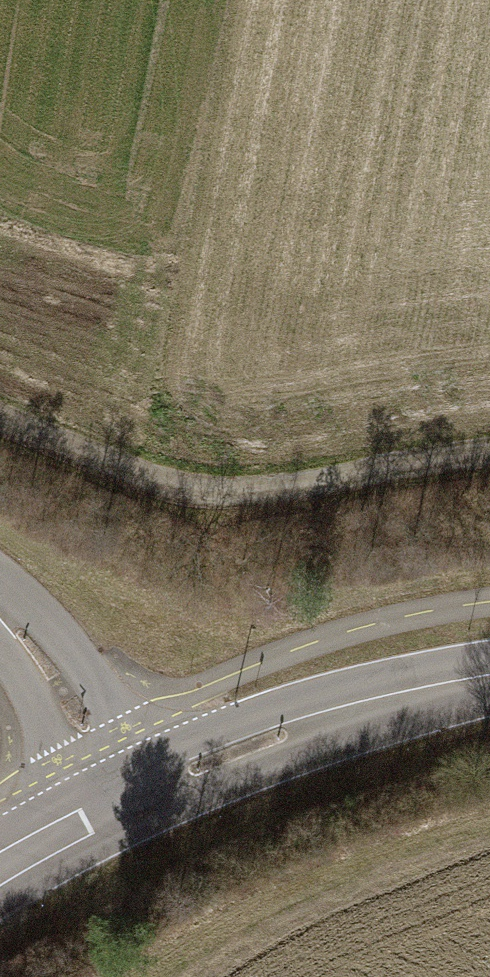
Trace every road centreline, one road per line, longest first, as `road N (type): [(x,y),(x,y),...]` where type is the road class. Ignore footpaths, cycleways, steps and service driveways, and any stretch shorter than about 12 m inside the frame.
road 1 (track): [(0,418),(148,480),(203,491),(289,486),(489,453)]
road 2 (secondary): [(489,676),(280,733),(126,797)]
road 3 (residential): [(0,612),(63,687),(126,797)]
road 4 (secondary): [(126,797),(0,864)]

